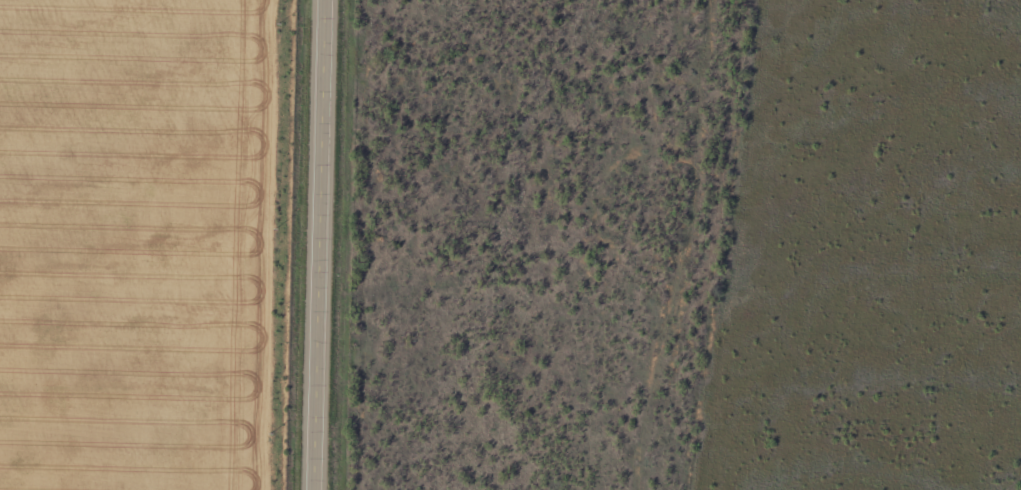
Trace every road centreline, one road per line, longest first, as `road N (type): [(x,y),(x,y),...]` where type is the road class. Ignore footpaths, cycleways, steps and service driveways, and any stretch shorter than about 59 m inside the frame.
road 1 (residential): [(649,489),(682,305),(688,62),(704,0)]
road 2 (primary): [(318,489),(328,0)]

